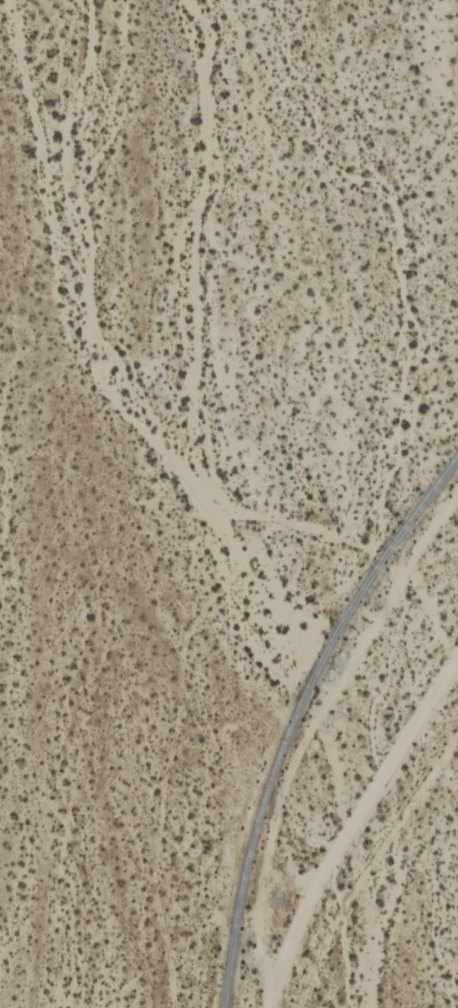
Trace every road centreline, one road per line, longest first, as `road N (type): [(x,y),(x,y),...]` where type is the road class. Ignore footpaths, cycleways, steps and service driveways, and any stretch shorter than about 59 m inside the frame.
road 1 (track): [(267,1007),(319,871),(457,653)]

